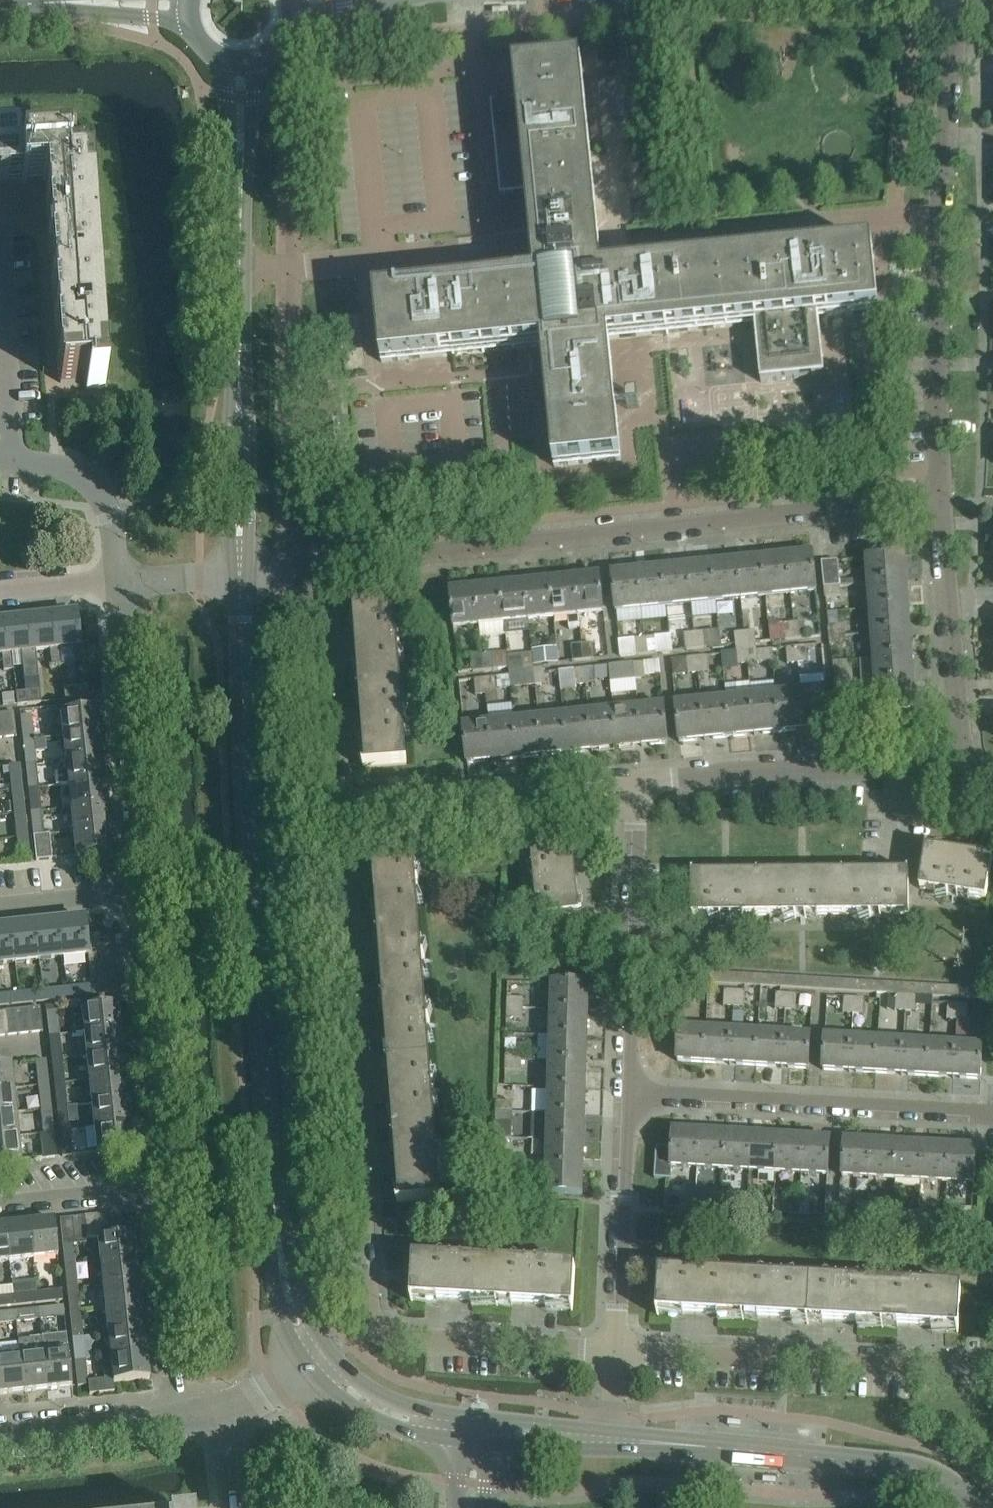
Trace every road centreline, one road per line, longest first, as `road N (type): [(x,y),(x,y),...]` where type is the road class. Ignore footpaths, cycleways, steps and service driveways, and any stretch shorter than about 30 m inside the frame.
road 1 (residential): [(615,1351),(400,1337),(371,1321),(328,812)]
road 2 (residential): [(941,499),(310,564)]
road 3 (secondary): [(275,1199),(255,978),(239,571)]
road 4 (residential): [(960,0),(935,309),(941,499)]
road 5 (residential): [(992,1372),(615,1351)]
road 6 (residential): [(992,1113),(626,1092)]
road 7 (tertiary): [(981,1507),(916,1468),(658,1441)]
road 8 (residential): [(639,780),(805,767),(960,776)]
road 9 (residential): [(328,812),(639,780)]
road 10 (residential): [(626,1092),(639,780)]
road 11 (residential): [(140,891),(117,581)]
road 12 (residential): [(161,1190),(140,891)]
road 13 (residential): [(237,275),(524,240)]
road 14 (residential): [(960,776),(941,499)]
road 15 (residential): [(615,1351),(626,1092)]
road 16 (residential): [(328,812),(310,564)]
road 17 (residential): [(174,1419),(161,1190)]
road 18 (secondary): [(239,571),(250,421),(238,354)]
road 19 (secondary): [(238,354),(228,514),(239,571)]
road 20 (residential): [(14,459),(0,267)]
road 21 (secondary): [(307,1362),(363,1413),(463,1439)]
road 22 (tertiary): [(0,1438),(174,1419)]
road 23 (secondary): [(275,1199),(272,1280),(282,1322),(307,1362)]
road 24 (secondary): [(221,57),(239,219)]
road 25 (residential): [(117,581),(110,516),(97,492),(67,468),(36,462)]
road 26 (secondary): [(239,219),(261,58)]
road 27 (residential): [(161,1190),(0,1206)]
road 28 (secondary): [(327,1349),(307,1314),(275,1199)]
road 29 (secondary): [(464,1415),(372,1391),(327,1349)]
road 30 (residential): [(140,891),(0,906)]
road 31 (unclassified): [(62,1),(190,23)]
road 32 (residential): [(117,581),(239,571)]

